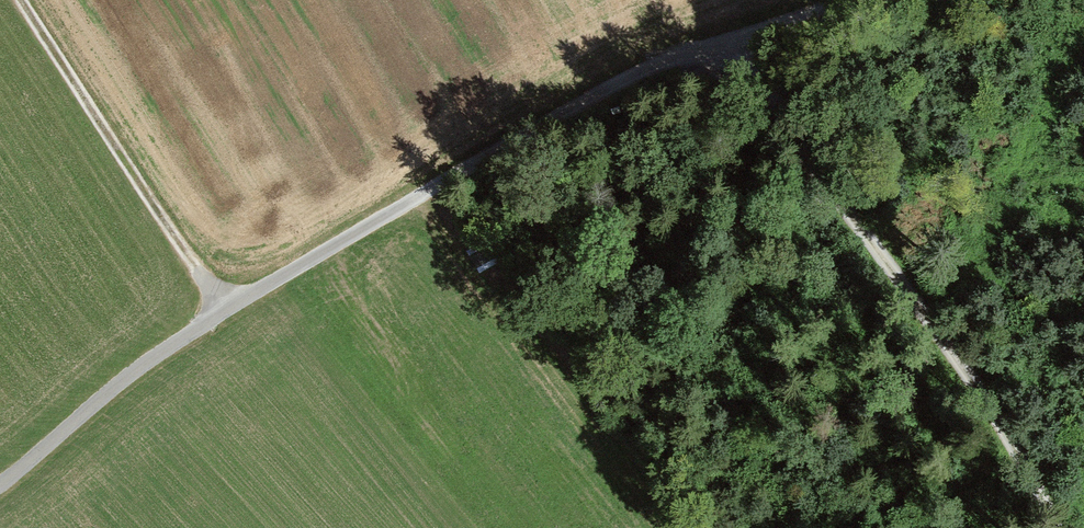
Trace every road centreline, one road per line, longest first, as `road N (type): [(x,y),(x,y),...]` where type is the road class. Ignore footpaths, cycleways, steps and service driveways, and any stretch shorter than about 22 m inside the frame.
road 1 (track): [(727,40),(987,399),(1060,527)]
road 2 (track): [(0,480),(223,309),(433,193)]
road 3 (track): [(24,0),(223,309)]
road 4 (track): [(727,40),(640,70),(433,193)]
road 5 (track): [(889,0),(727,40)]

